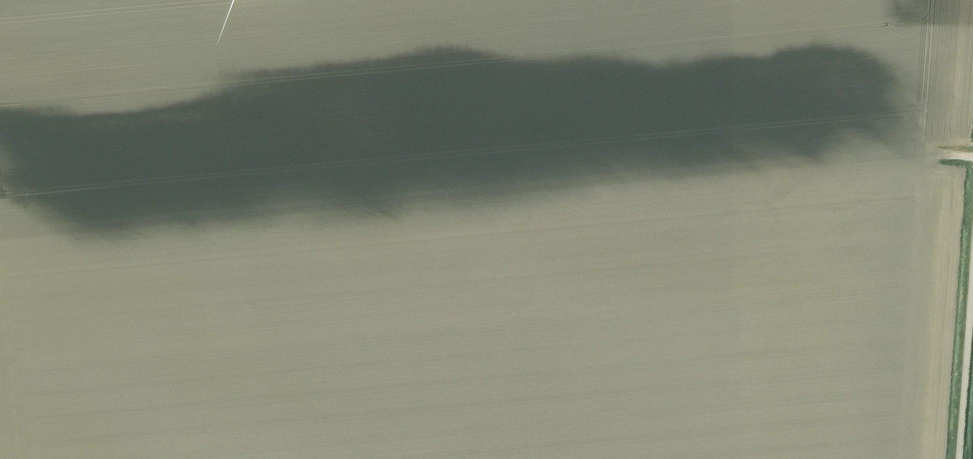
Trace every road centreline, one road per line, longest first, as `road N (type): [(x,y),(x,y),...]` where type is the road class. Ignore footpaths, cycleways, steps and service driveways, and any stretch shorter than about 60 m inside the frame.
road 1 (unclassified): [(960,458),(972,281)]

